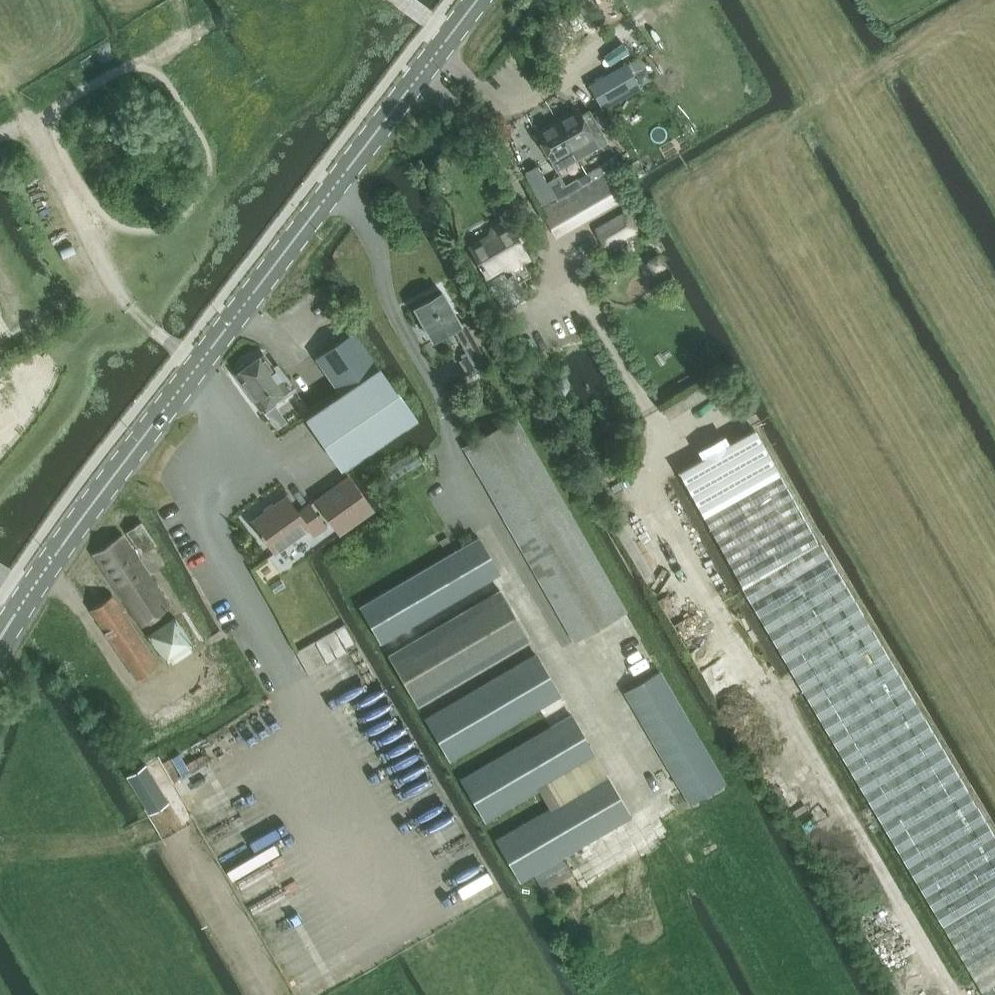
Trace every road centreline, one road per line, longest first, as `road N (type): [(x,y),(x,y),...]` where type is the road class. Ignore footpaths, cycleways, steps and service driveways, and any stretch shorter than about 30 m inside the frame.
road 1 (primary): [(0,639),(97,498),(477,0)]
road 2 (track): [(153,58),(209,145),(214,169),(185,217),(163,229),(124,226),(97,203),(56,133)]
road 3 (track): [(35,146),(56,133),(74,99),(229,15)]
road 4 (track): [(119,289),(35,146),(25,135),(0,138)]
road 5 (track): [(155,828),(124,840),(0,850)]

